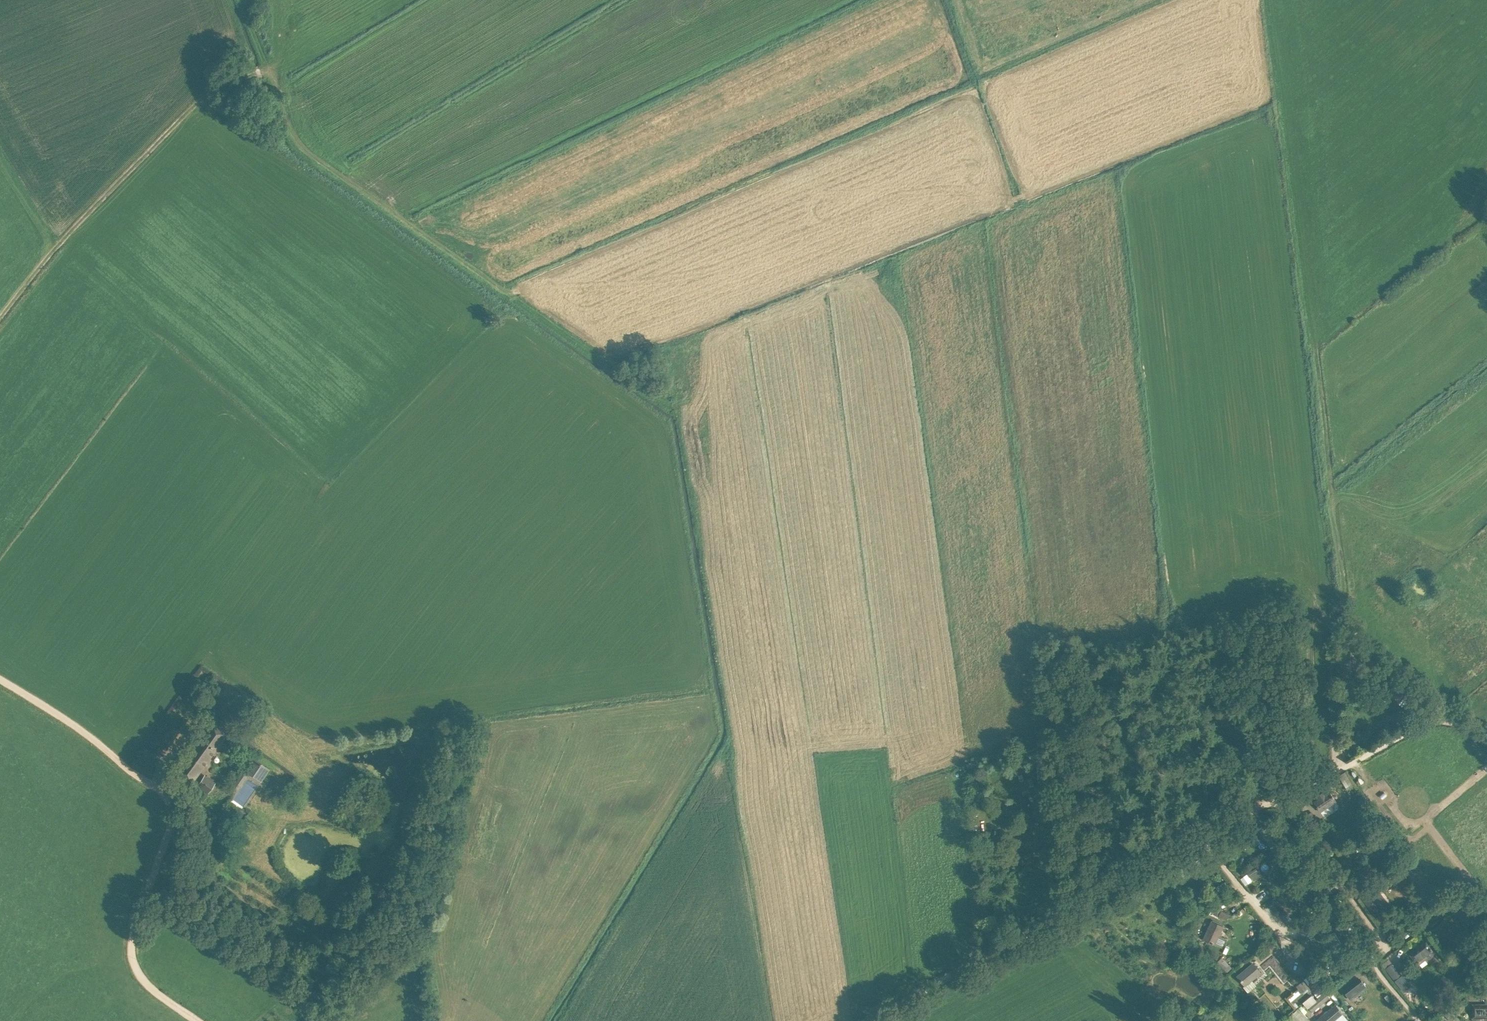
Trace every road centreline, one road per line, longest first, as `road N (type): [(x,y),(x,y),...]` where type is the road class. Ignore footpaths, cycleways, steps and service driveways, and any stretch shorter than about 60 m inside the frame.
road 1 (track): [(866,1020),(1423,724),(1448,721),(1486,742)]
road 2 (track): [(243,0),(302,147),(673,407)]
road 3 (track): [(196,1020),(152,991),(131,955),(174,813),(170,802),(0,676)]
road 4 (track): [(0,319),(86,215),(207,95),(268,69)]
road 5 (track): [(1280,799),(1367,916),(1378,965),(1418,1010),(1406,1020)]
road 6 (track): [(1063,914),(1046,764)]
road 7 (track): [(1202,839),(1282,939)]

